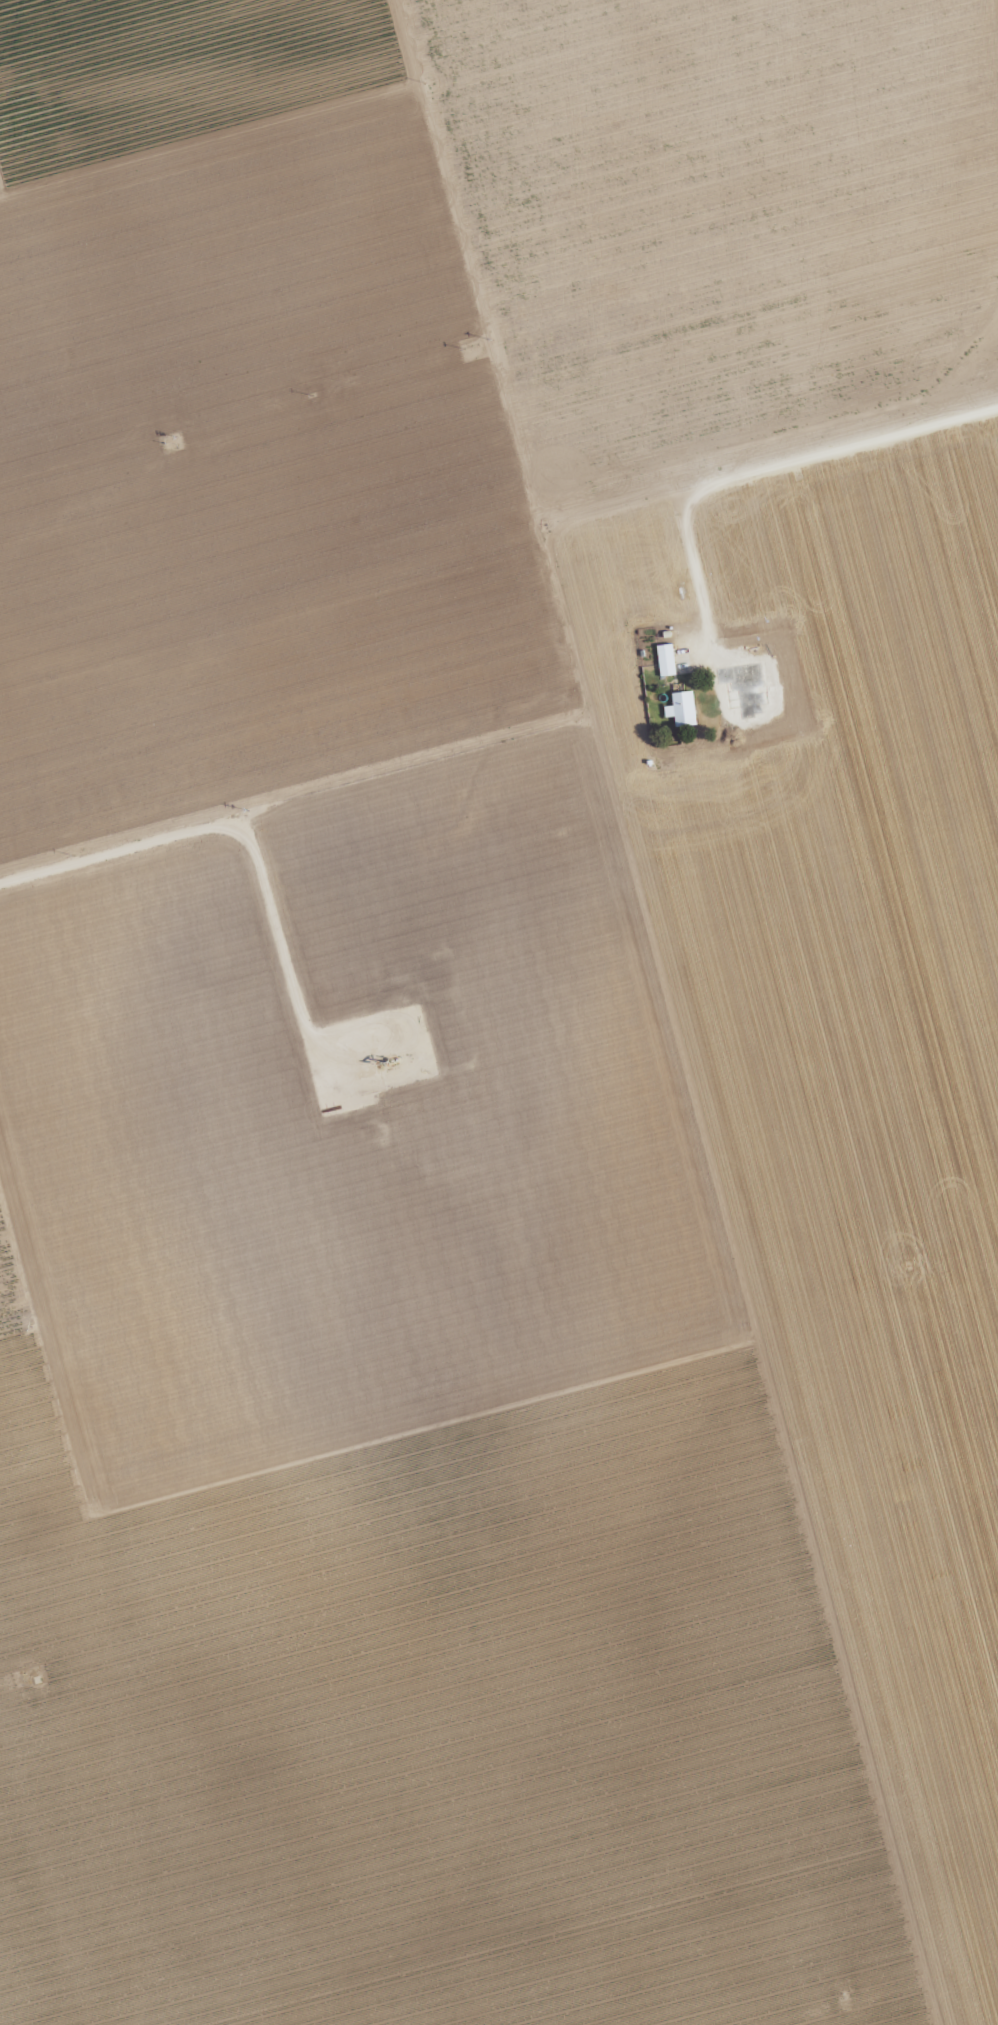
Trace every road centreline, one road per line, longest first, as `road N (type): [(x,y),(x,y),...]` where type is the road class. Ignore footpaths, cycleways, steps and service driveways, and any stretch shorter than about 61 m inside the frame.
road 1 (track): [(126,2024),(112,1741),(80,1503),(0,1384)]

